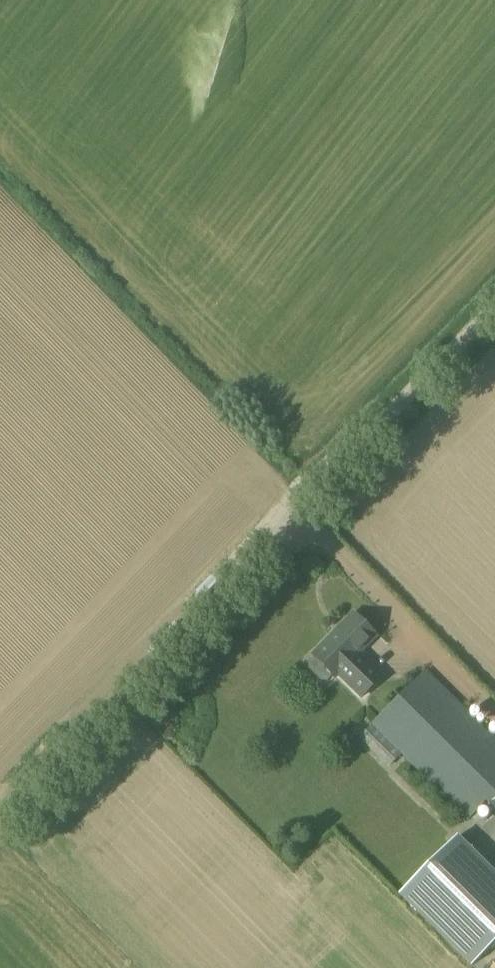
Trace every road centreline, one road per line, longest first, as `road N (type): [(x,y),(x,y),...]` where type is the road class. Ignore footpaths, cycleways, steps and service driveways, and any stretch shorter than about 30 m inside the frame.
road 1 (unclassified): [(0,821),(494,317)]

